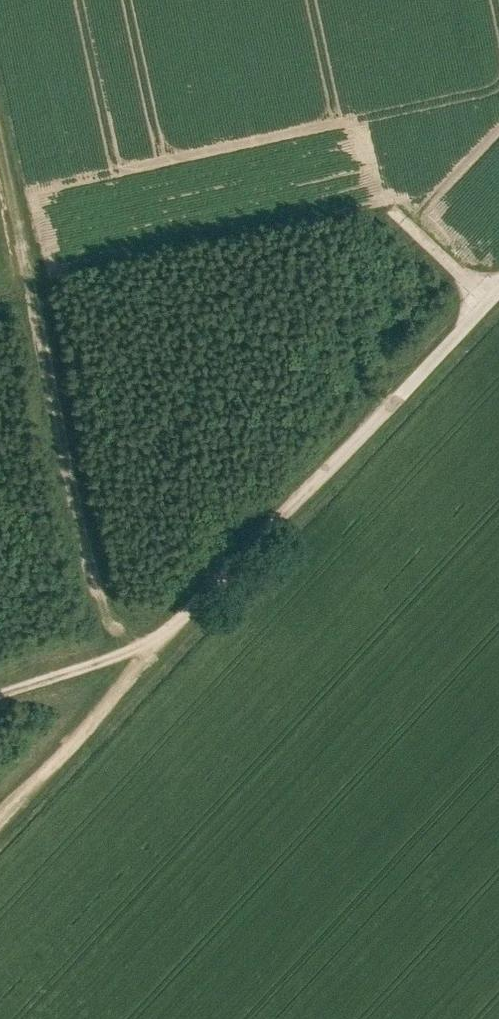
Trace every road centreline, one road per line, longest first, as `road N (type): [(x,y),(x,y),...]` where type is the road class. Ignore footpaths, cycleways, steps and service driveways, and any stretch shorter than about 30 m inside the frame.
road 1 (track): [(0,147),(113,657)]
road 2 (unclassified): [(169,632),(498,291)]
road 3 (track): [(0,814),(169,632),(0,694)]

